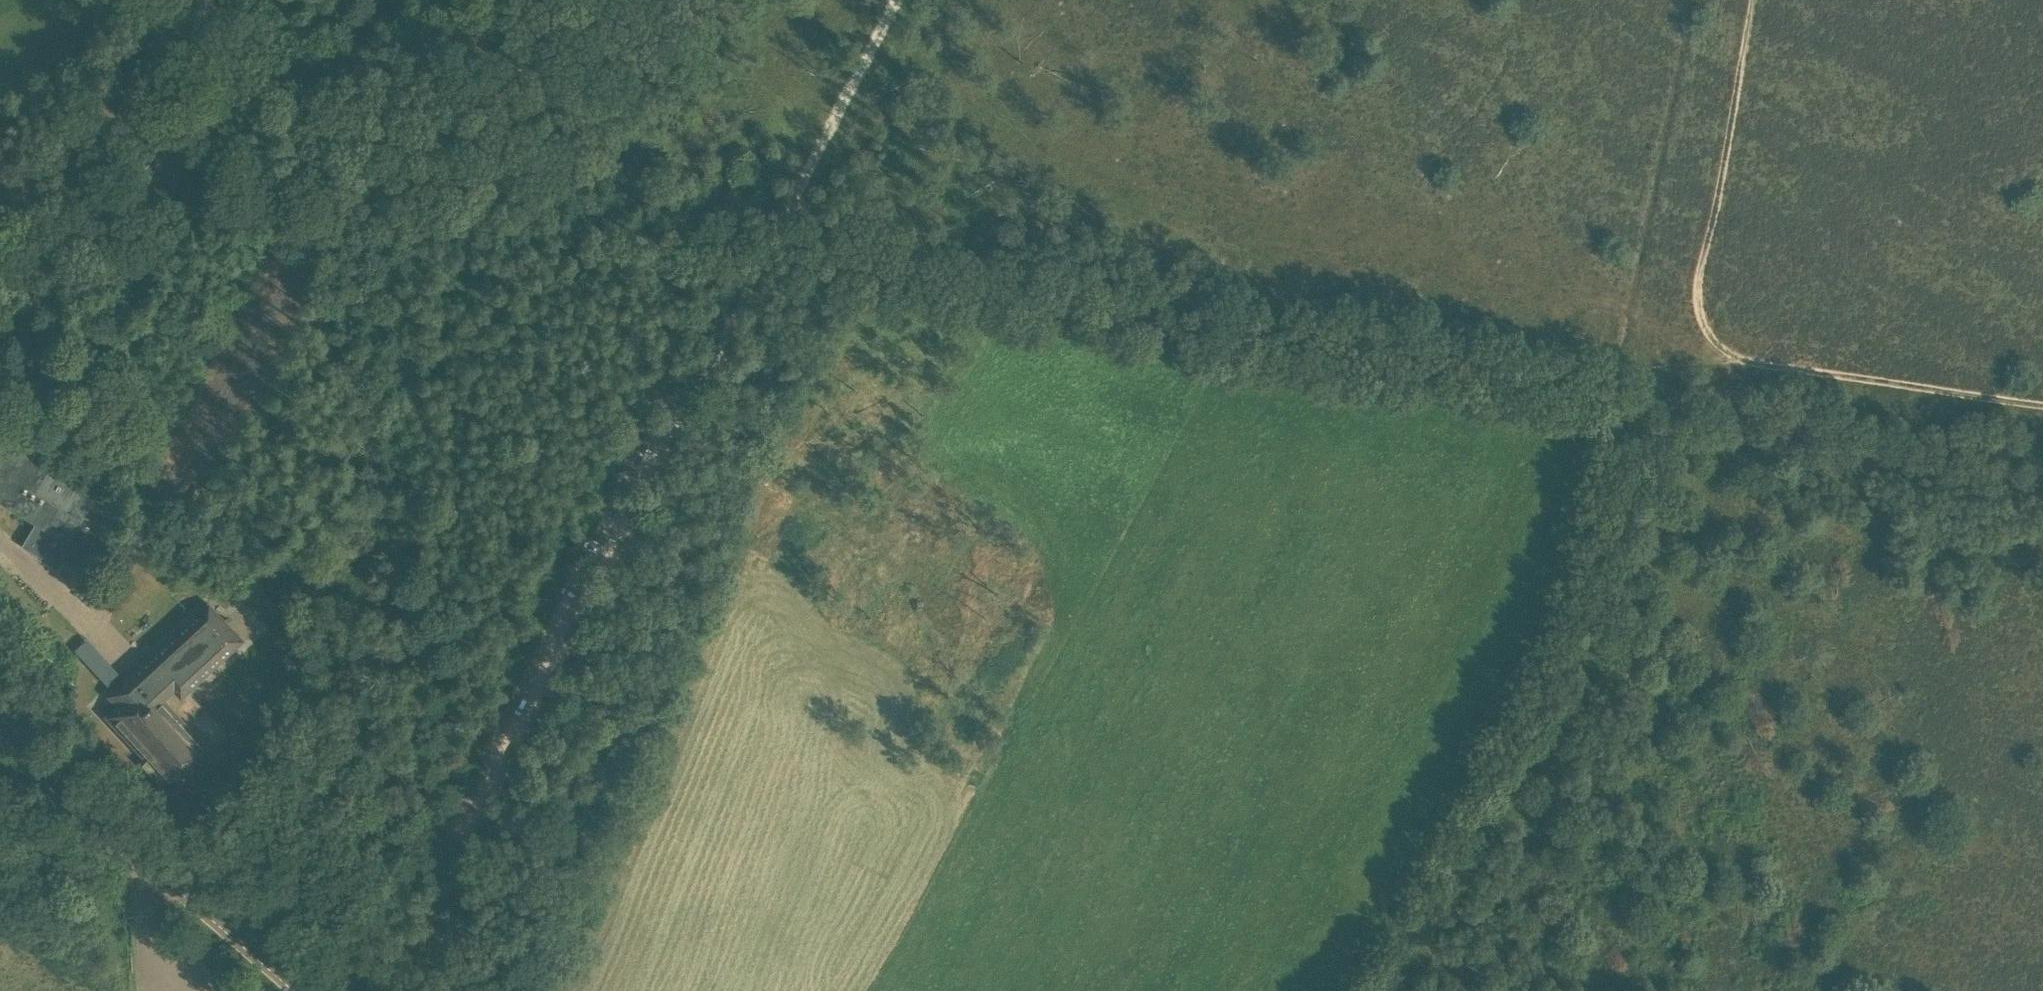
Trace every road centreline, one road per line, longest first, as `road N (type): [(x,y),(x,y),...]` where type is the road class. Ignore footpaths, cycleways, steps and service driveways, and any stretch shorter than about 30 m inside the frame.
road 1 (track): [(391,990),(531,741),(896,0)]
road 2 (track): [(1752,0),(1697,279),(1709,339),(1749,362),(2042,405)]
road 3 (secondary): [(305,990),(0,725)]

